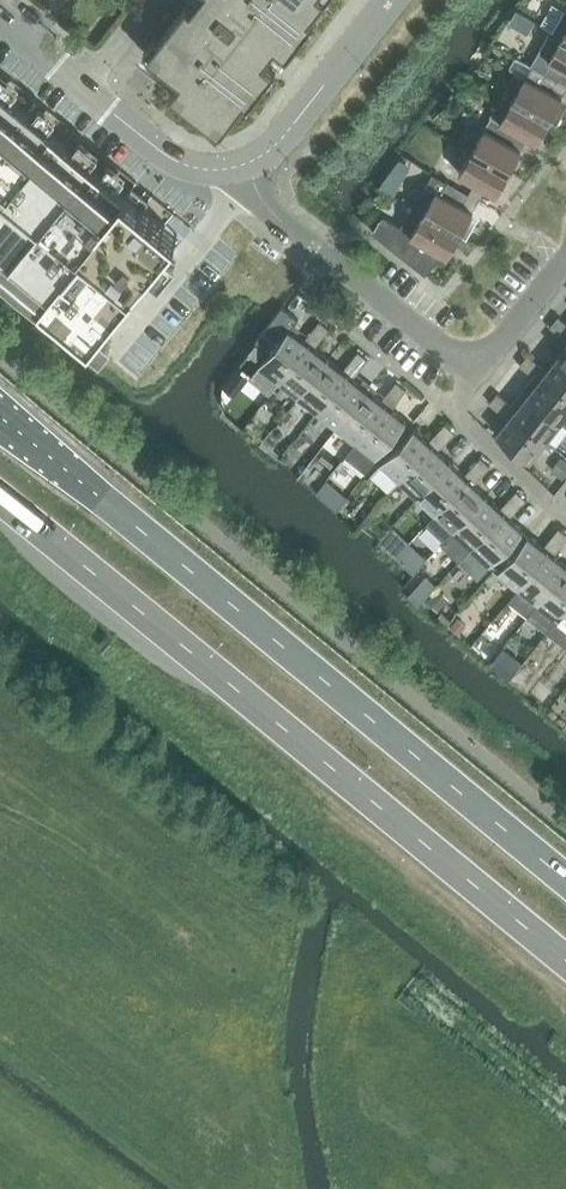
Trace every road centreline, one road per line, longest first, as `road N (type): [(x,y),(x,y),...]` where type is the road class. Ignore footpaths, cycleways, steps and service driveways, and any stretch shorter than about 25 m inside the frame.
road 1 (trunk): [(565,879),(0,414)]
road 2 (trunk): [(0,498),(565,961)]
road 3 (residential): [(467,360),(440,349),(274,218),(247,166)]
road 4 (residential): [(247,166),(272,149),(391,0)]
road 5 (residential): [(565,513),(459,413),(467,360)]
road 6 (residential): [(247,166),(184,165),(87,91)]
road 7 (residential): [(565,262),(497,349),(467,360)]

